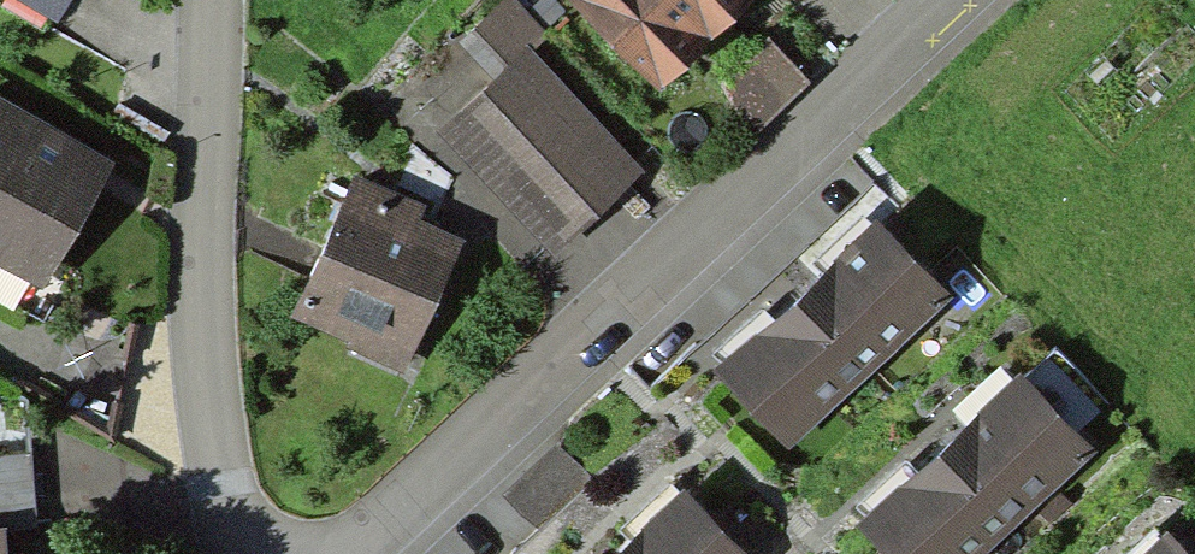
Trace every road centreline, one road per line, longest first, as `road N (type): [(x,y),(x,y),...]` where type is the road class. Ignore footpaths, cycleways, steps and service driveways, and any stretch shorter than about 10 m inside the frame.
road 1 (residential): [(344,553),(940,0)]
road 2 (residential): [(258,553),(202,291),(210,0)]

